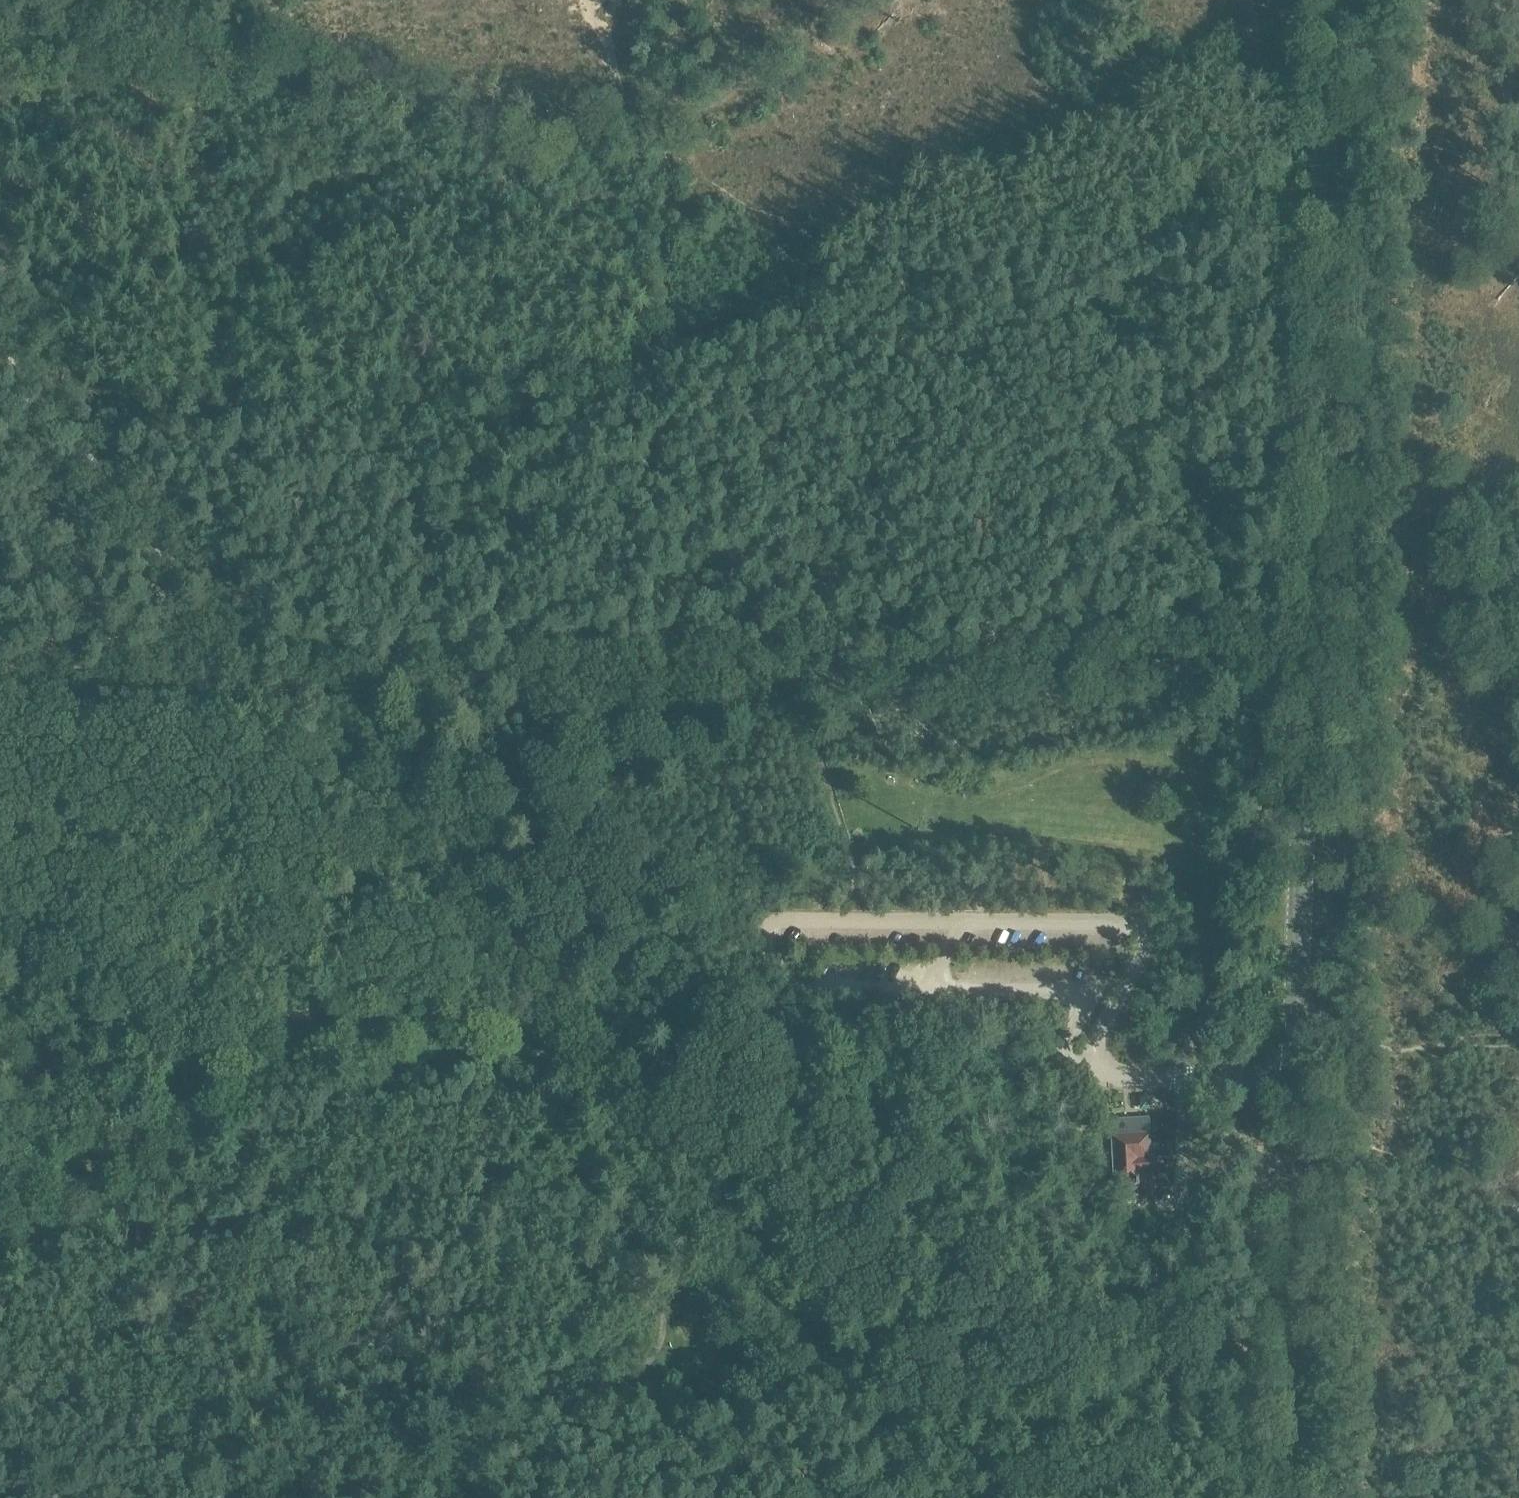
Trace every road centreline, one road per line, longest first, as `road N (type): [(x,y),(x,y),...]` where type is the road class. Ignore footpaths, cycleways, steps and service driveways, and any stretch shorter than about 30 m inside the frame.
road 1 (track): [(907,1497),(850,1393),(468,934),(0,346)]
road 2 (track): [(1064,1078),(764,1095),(465,1048),(385,1040),(320,1049),(257,1073),(0,1240)]
road 3 (unclassified): [(1293,1078),(1343,0)]
road 4 (unclassified): [(1282,1497),(1293,1078)]
road 5 (unclassified): [(1064,1071),(1064,1078),(1293,1078)]

